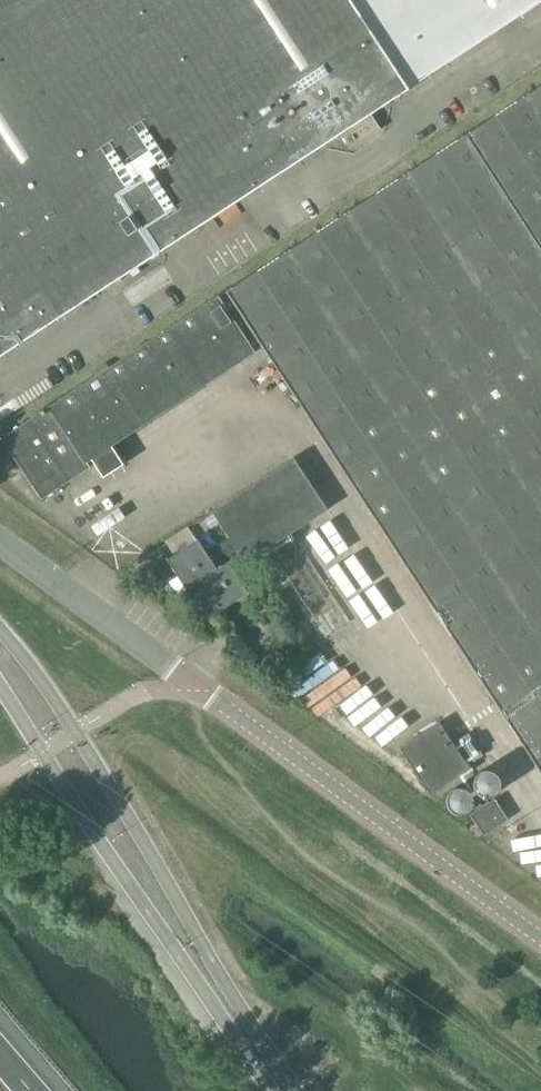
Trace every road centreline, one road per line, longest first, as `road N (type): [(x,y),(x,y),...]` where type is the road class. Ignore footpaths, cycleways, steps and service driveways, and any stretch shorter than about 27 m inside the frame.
road 1 (secondary): [(297,1090),(35,670),(0,630)]
road 2 (secondary): [(0,688),(272,1090)]
road 3 (unclassified): [(191,682),(540,938)]
road 4 (unclassified): [(191,682),(0,537)]

